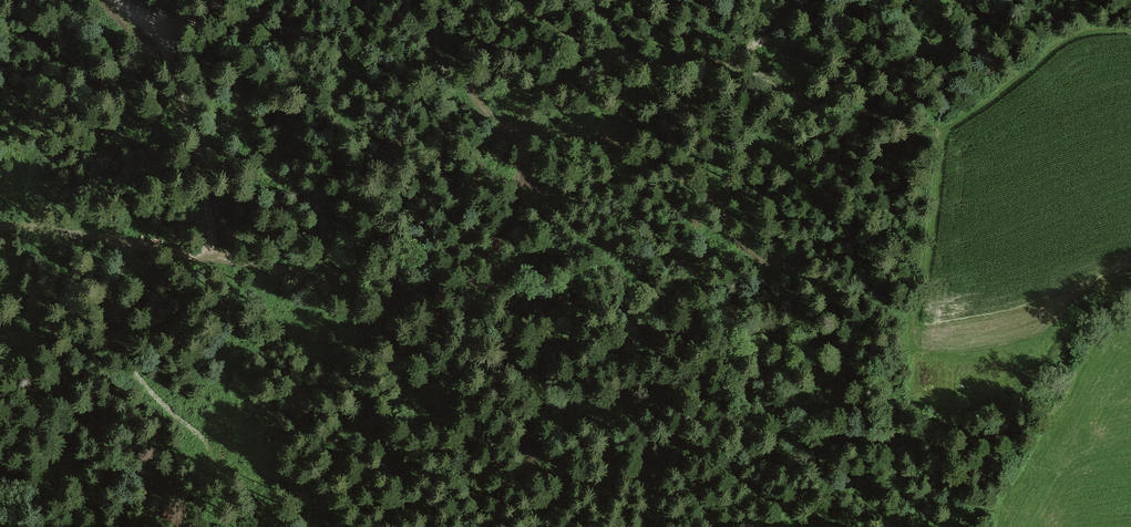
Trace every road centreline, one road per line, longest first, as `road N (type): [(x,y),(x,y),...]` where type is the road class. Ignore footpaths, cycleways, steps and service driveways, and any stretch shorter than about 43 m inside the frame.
road 1 (track): [(0,230),(216,255),(487,328),(561,394),(639,424),(761,492),(790,526)]
road 2 (track): [(513,0),(565,35),(627,61),(726,63),(803,104),(933,123)]
road 3 (track): [(112,0),(154,26),(166,47),(216,255)]
road 4 (track): [(788,526),(939,522),(1000,506)]

